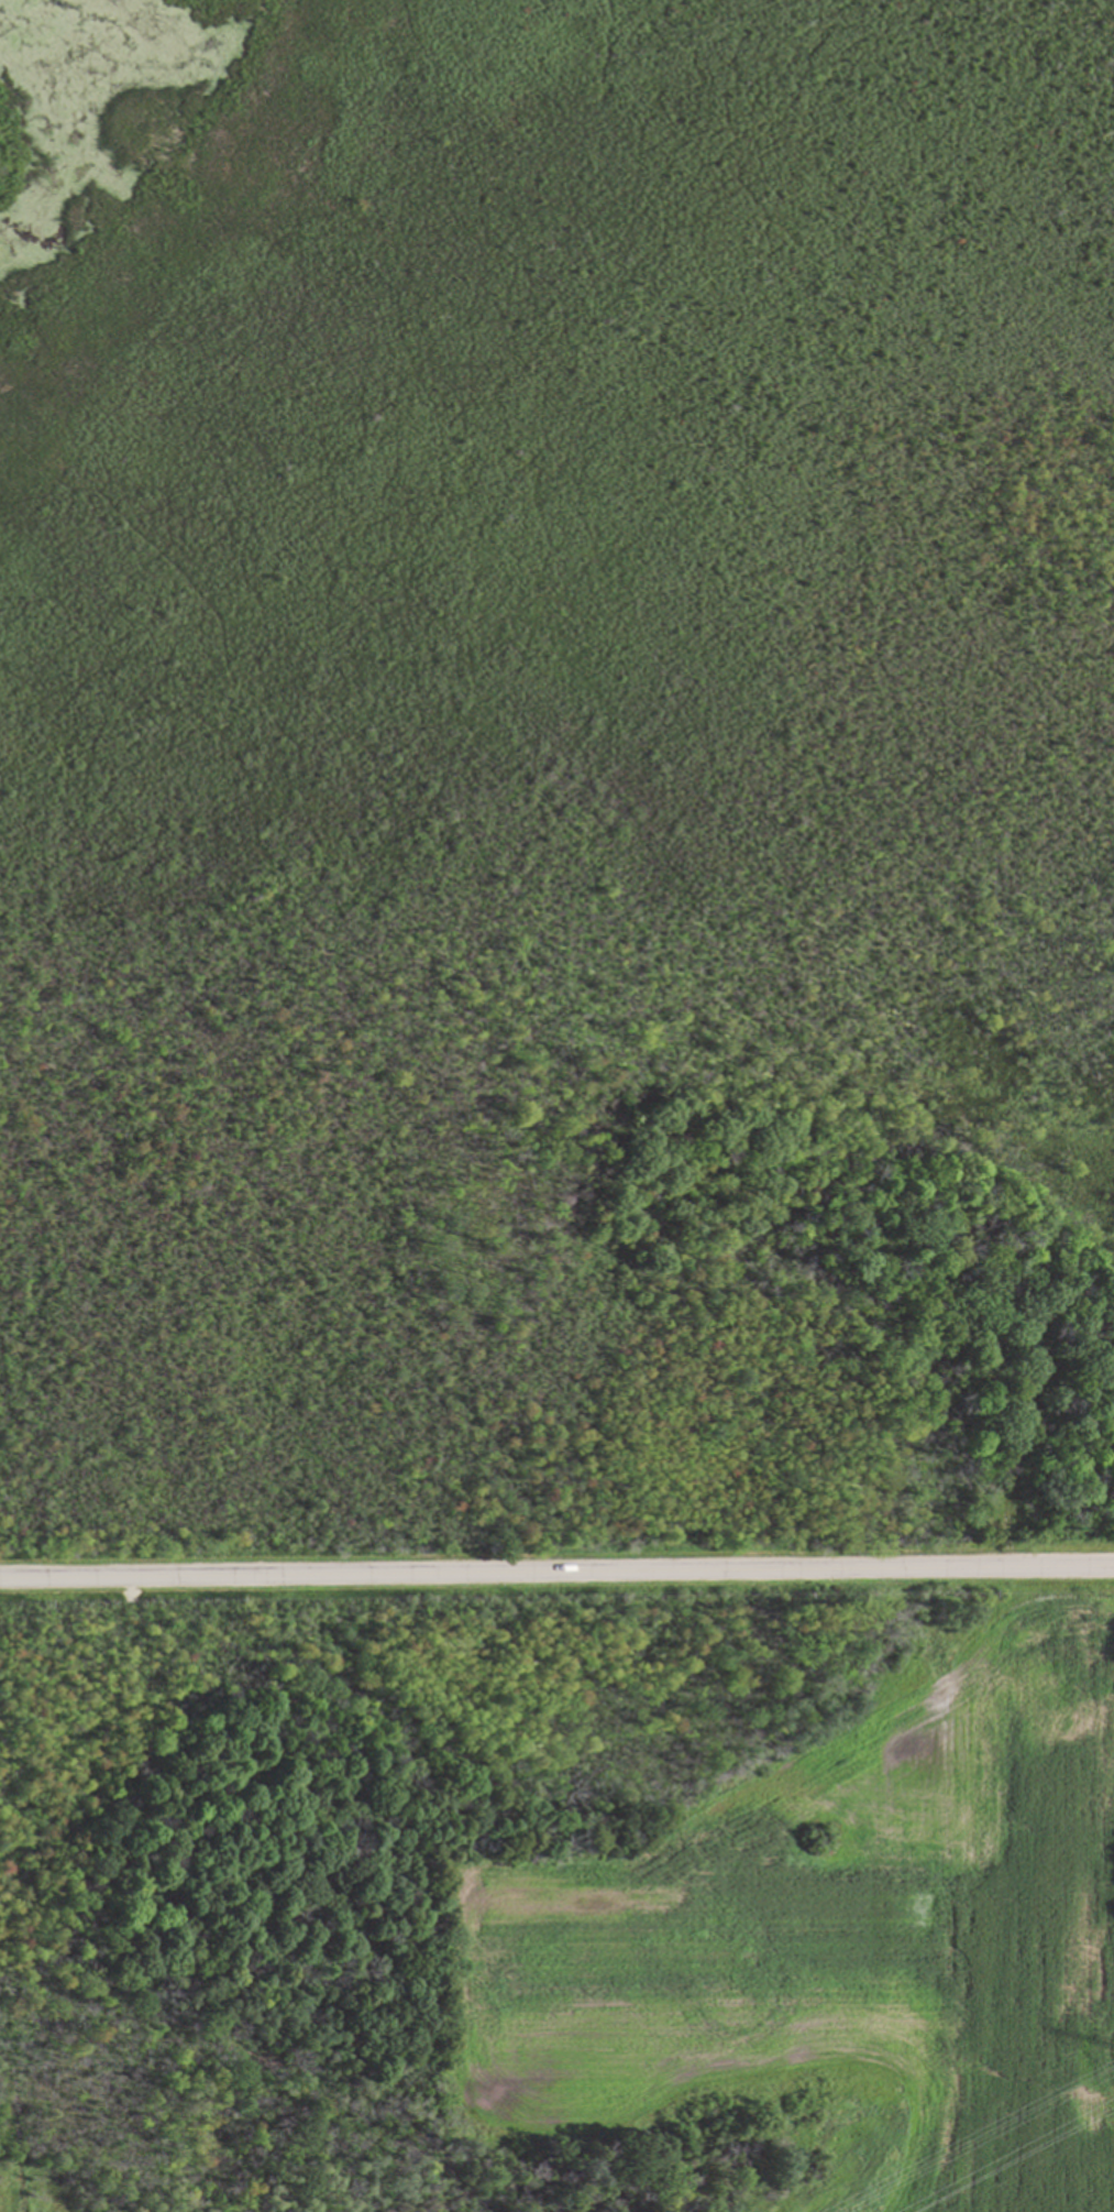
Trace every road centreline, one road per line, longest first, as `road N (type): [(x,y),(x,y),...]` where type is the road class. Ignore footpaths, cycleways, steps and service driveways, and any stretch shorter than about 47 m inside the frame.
road 1 (tertiary): [(0,1577),(1113,1563)]

